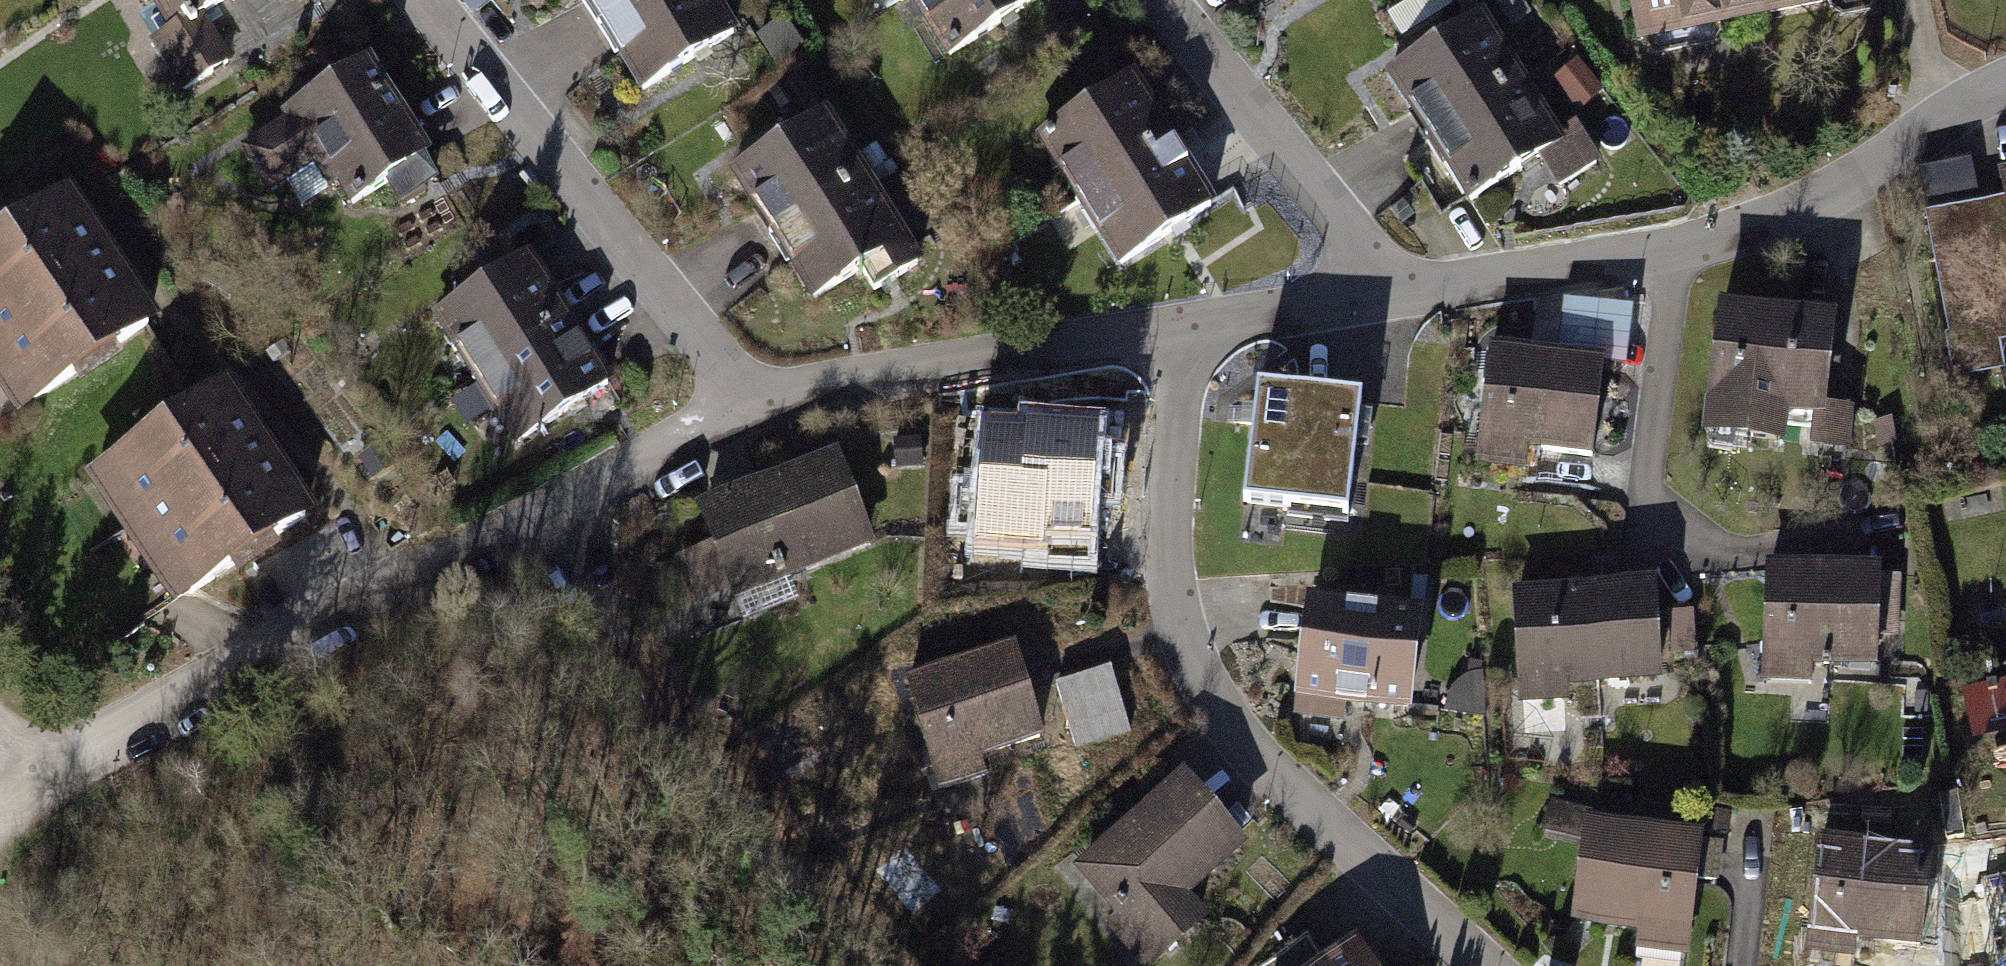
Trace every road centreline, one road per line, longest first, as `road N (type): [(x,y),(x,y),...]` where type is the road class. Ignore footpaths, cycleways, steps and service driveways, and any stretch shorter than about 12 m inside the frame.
road 1 (residential): [(1181,327),(1171,550),(1181,621),(1209,689),(1285,785),(1485,965)]
road 2 (residential): [(2005,84),(1827,192),(1742,227),(1391,296)]
road 3 (residential): [(561,500),(89,755)]
road 4 (residential): [(748,400),(424,0)]
road 5 (residential): [(1181,327),(835,377),(748,400)]
road 6 (track): [(895,965),(705,765),(623,647)]
road 7 (residential): [(1161,0),(1328,204),(1391,296)]
road 8 (residential): [(1391,296),(1181,327)]
road 9 (residential): [(748,400),(561,500)]
road 10 (residential): [(561,500),(623,647)]

